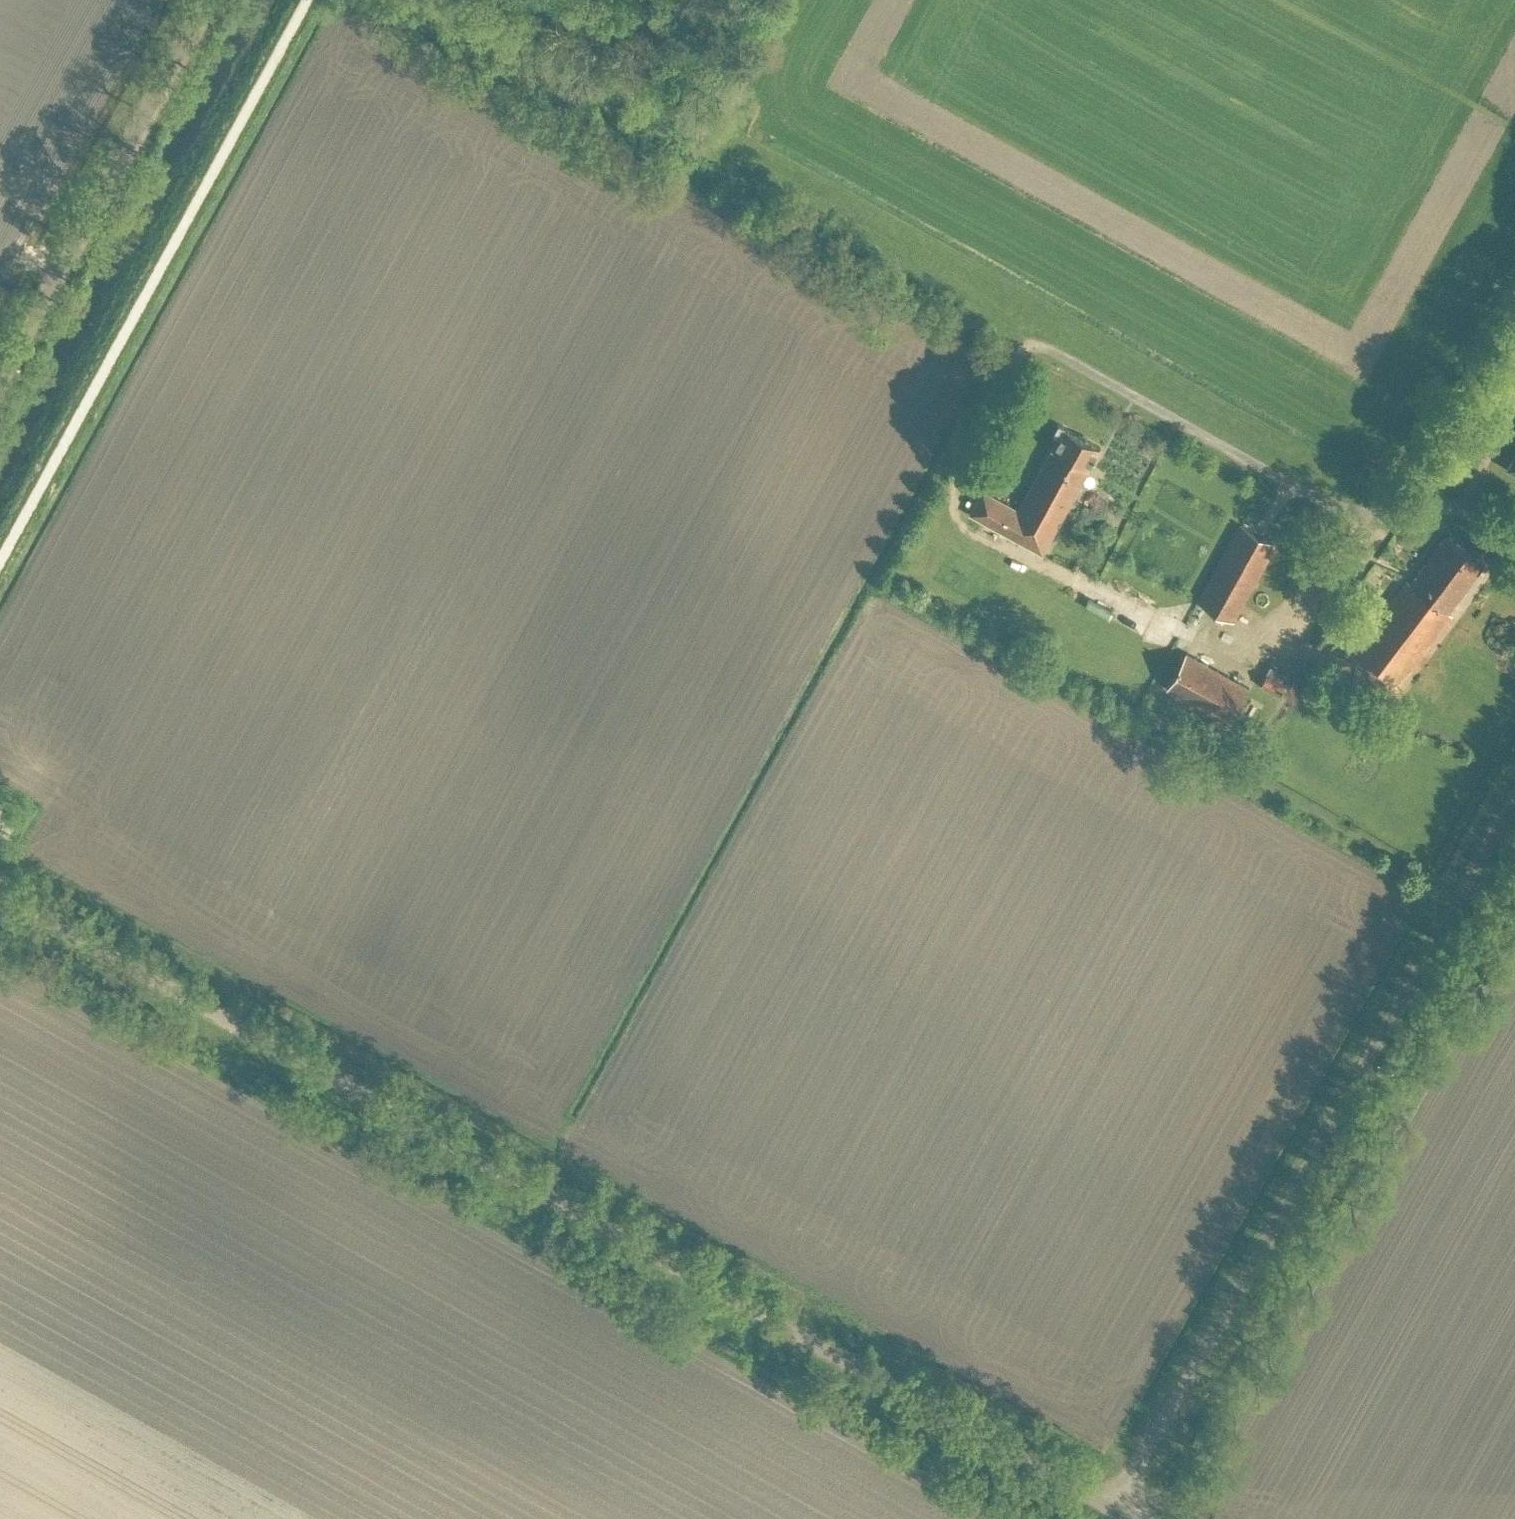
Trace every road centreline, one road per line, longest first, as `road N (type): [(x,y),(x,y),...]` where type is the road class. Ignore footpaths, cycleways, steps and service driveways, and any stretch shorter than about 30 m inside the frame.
road 1 (unclassified): [(1111,1508),(0,893)]
road 2 (unclassified): [(1111,1508),(1514,798)]
road 3 (unclassified): [(1514,536),(1453,508),(1377,511),(1323,499),(1044,346)]
road 4 (unclassified): [(0,379),(207,0)]

